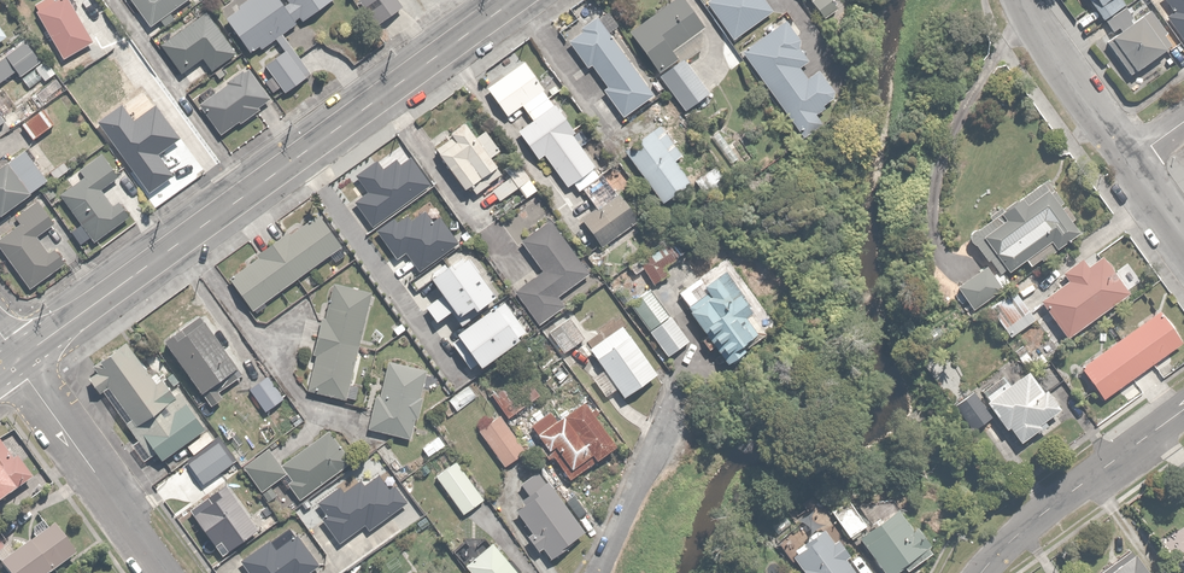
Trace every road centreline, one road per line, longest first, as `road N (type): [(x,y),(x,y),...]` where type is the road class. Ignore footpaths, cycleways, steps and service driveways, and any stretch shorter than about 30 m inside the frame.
road 1 (tertiary): [(514,0),(17,360)]
road 2 (residential): [(17,360),(169,572)]
road 3 (residential): [(1183,410),(1049,507),(982,572)]
road 4 (residential): [(1132,159),(1022,0)]
road 5 (residential): [(669,418),(599,572)]

